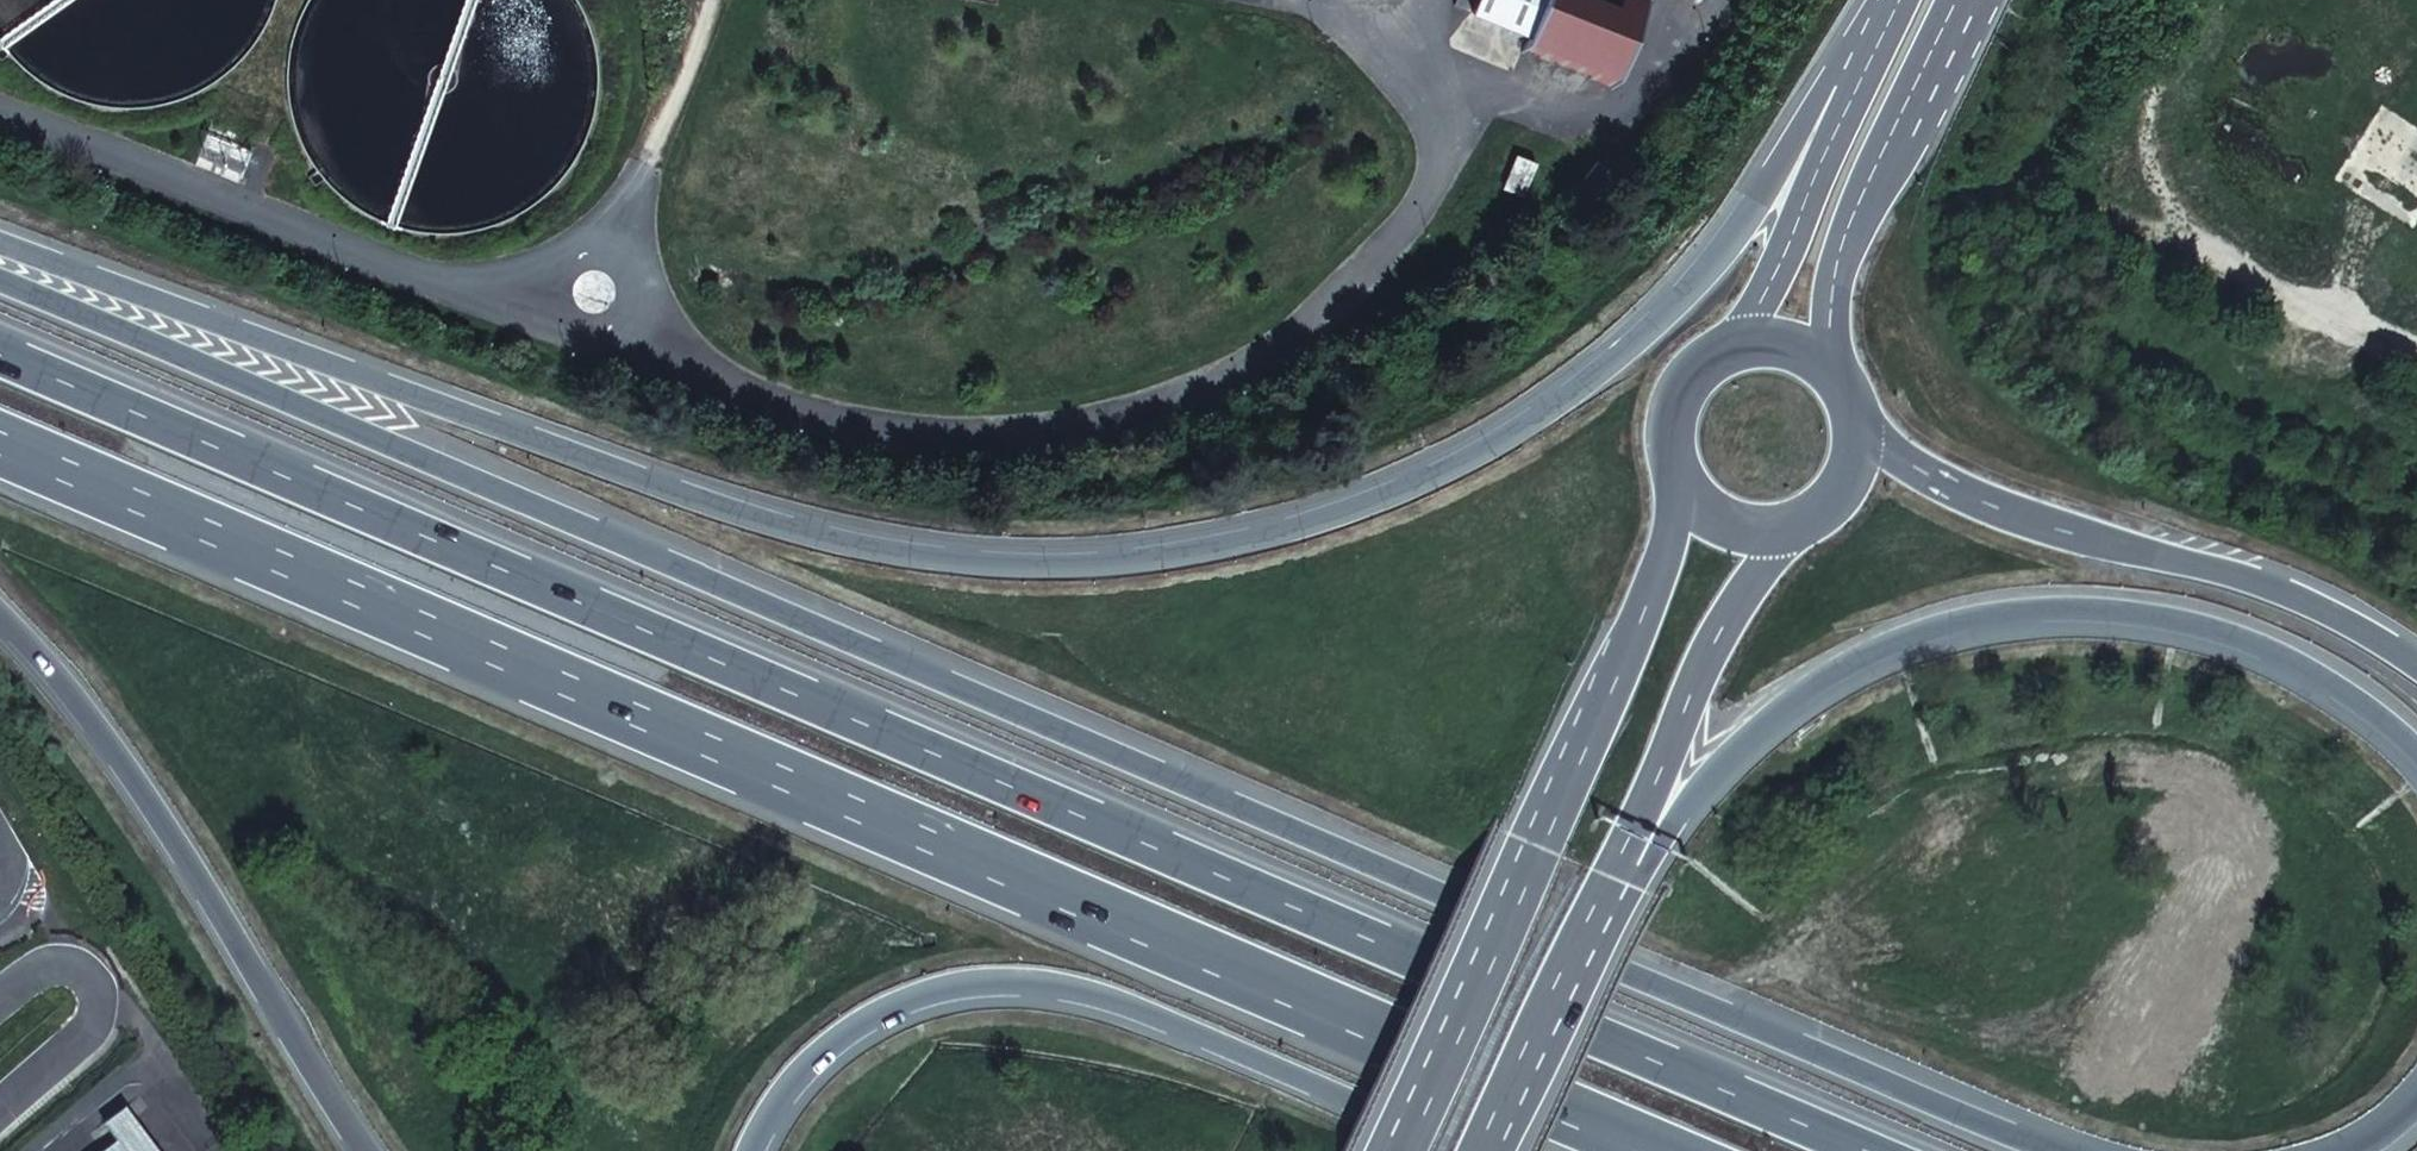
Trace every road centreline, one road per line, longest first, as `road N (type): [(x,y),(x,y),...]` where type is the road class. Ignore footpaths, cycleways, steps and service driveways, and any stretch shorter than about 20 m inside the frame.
road 1 (motorway): [(2047,1150),(0,281)]
road 2 (motorway): [(1875,0),(1830,47),(1774,161),(1720,245),(1605,370),(1532,428),(1459,471),(1359,512),(1245,546),(1117,569),(916,560),(756,520),(0,243)]
road 3 (motorway): [(1871,1150),(0,353)]
road 4 (motorway): [(0,443),(1670,1150)]
road 5 (motorway): [(1606,880),(1713,764),(1834,666),(1965,619),(2040,608),(2207,628),(2289,661),(2373,715),(2416,757)]
road 6 (motorway): [(751,1150),(757,1129),(818,1052),(892,1007),(975,984),(1055,982),(1131,1004),(1479,1150)]
road 7 (primary): [(1677,494),(1655,584),(1395,1150)]
road 8 (motorway): [(0,613),(108,738),(368,1150)]
road 9 (motorway): [(2416,662),(2344,609),(1939,487),(1849,420)]
road 10 (primary): [(1606,880),(1732,616),(1797,526)]
road 11 (primary): [(1816,365),(1847,233),(1959,0)]
road 12 (primary): [(1894,0),(1741,344)]
road 13 (primary): [(1478,1150),(1606,880)]
road 14 (primary): [(1741,344),(1688,370),(1668,396),(1658,444),(1677,494)]
road 15 (primary): [(1677,494),(1717,528),(1745,535),(1797,526)]
road 16 (primary): [(1797,526),(1839,486),(1850,455),(1849,420)]

